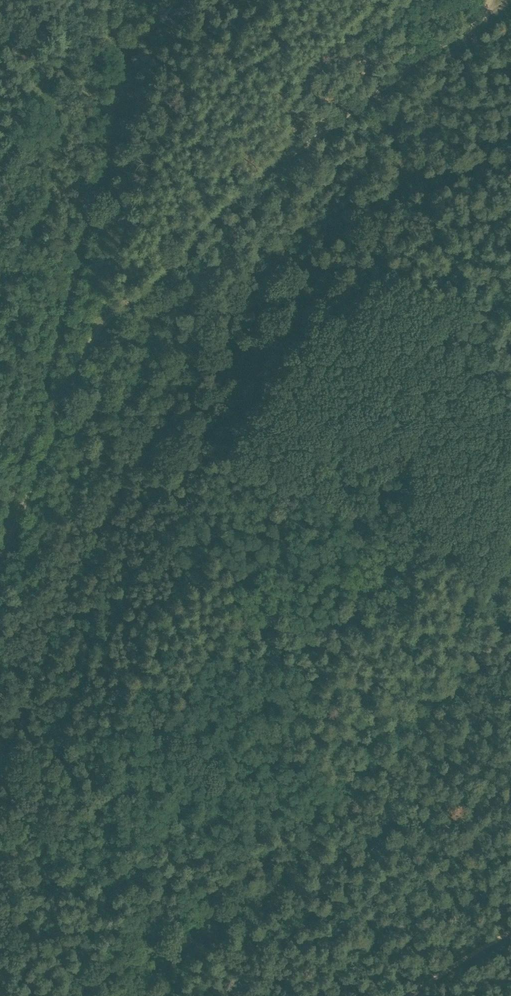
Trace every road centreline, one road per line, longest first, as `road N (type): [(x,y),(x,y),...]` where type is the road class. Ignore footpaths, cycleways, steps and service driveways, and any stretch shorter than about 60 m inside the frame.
road 1 (track): [(94,333),(161,261),(312,129),(431,43),(494,16)]
road 2 (track): [(0,555),(94,333)]

